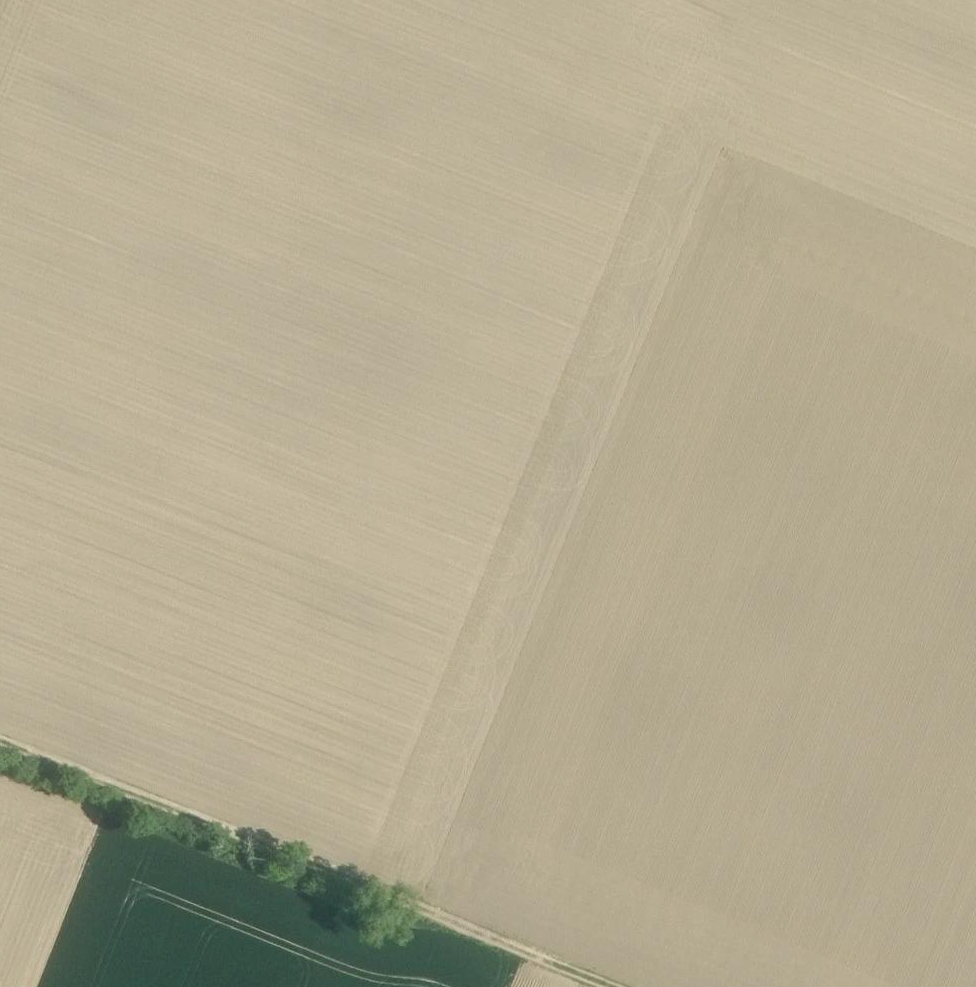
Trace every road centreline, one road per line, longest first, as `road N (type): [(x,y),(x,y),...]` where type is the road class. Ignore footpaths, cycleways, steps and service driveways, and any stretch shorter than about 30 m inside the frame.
road 1 (track): [(0,750),(593,986)]

